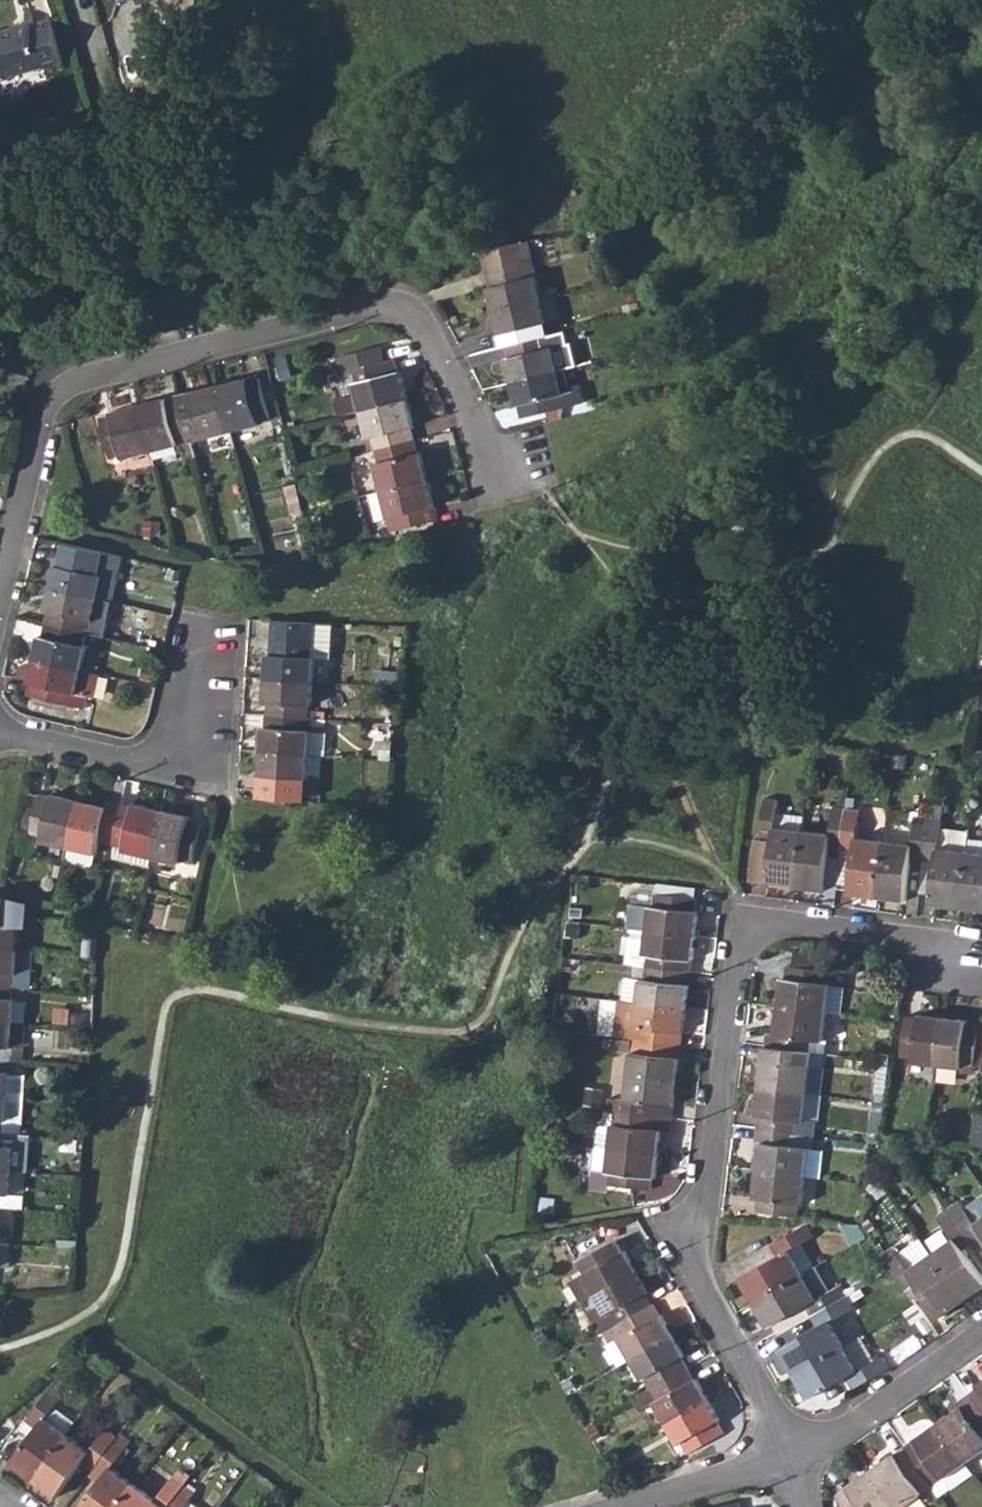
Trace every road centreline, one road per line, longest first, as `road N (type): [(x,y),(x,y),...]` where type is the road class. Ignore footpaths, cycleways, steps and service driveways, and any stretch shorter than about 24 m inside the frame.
road 1 (residential): [(0,596),(40,419),(61,392),(86,379),(387,306),(409,312),(428,334),(480,444),(512,457)]
road 2 (residential): [(790,1453),(697,1275),(693,1228),(706,1187),(738,947),(761,925),(886,937),(934,961)]
road 3 (residential): [(0,739),(149,764),(192,746),(204,670)]
road 4 (residential): [(790,1453),(833,1434),(981,1339)]
road 5 (residential): [(632,1506),(790,1453)]

